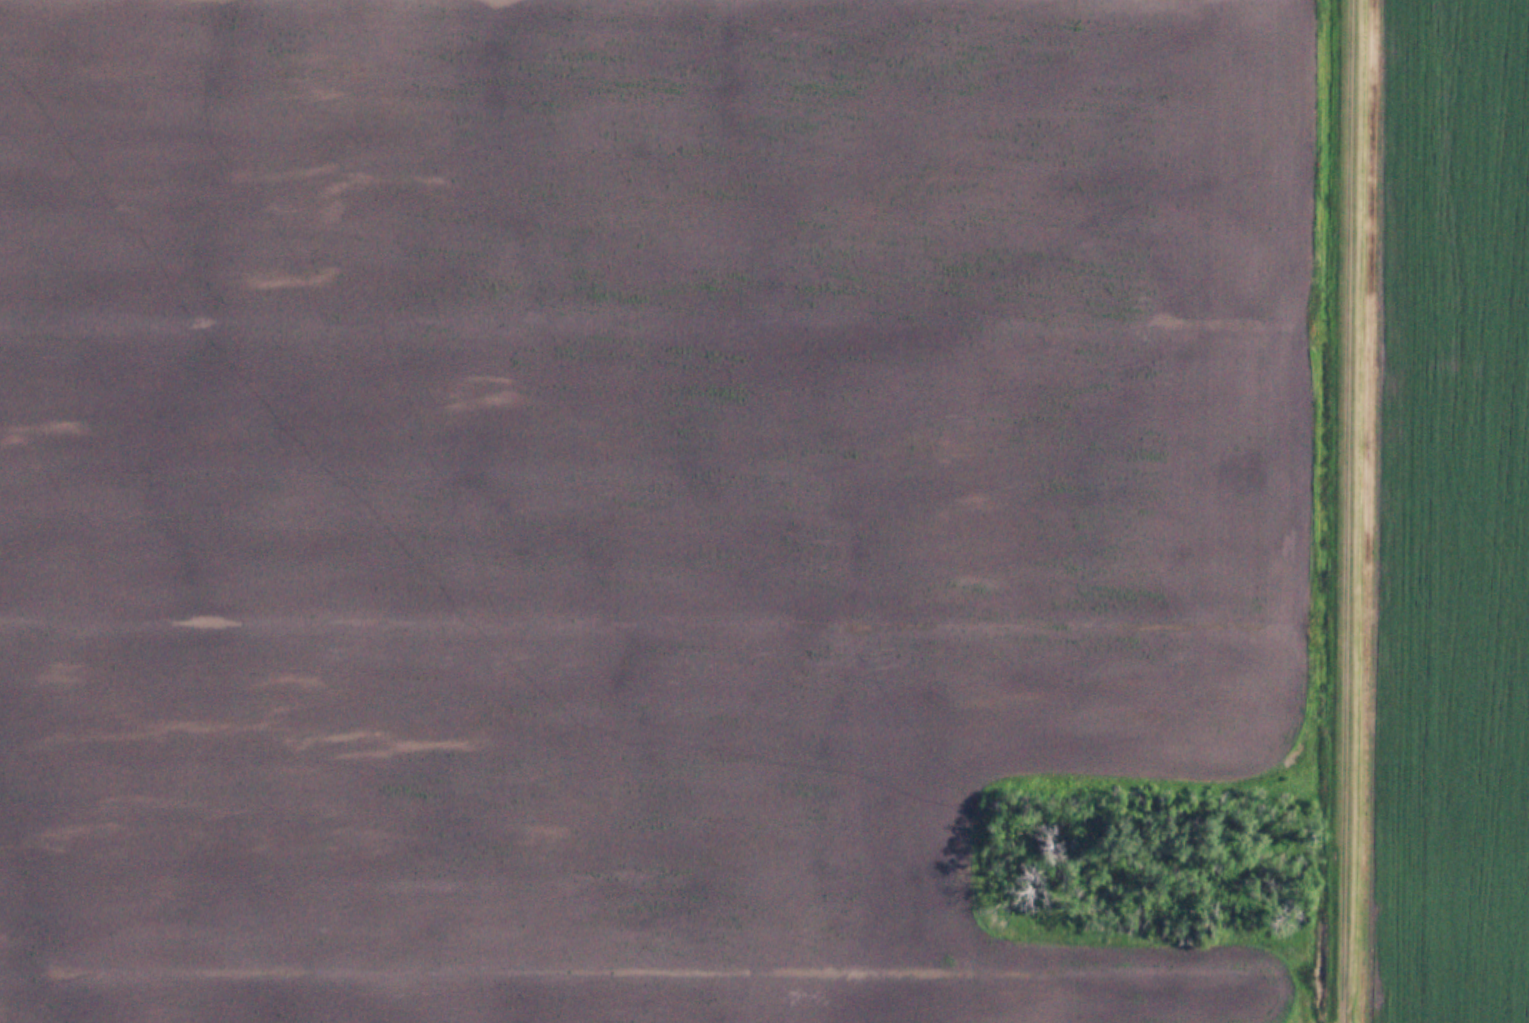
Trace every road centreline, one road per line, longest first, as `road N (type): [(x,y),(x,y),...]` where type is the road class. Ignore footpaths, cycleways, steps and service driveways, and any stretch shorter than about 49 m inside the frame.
road 1 (track): [(1343,1022),(1352,0)]

